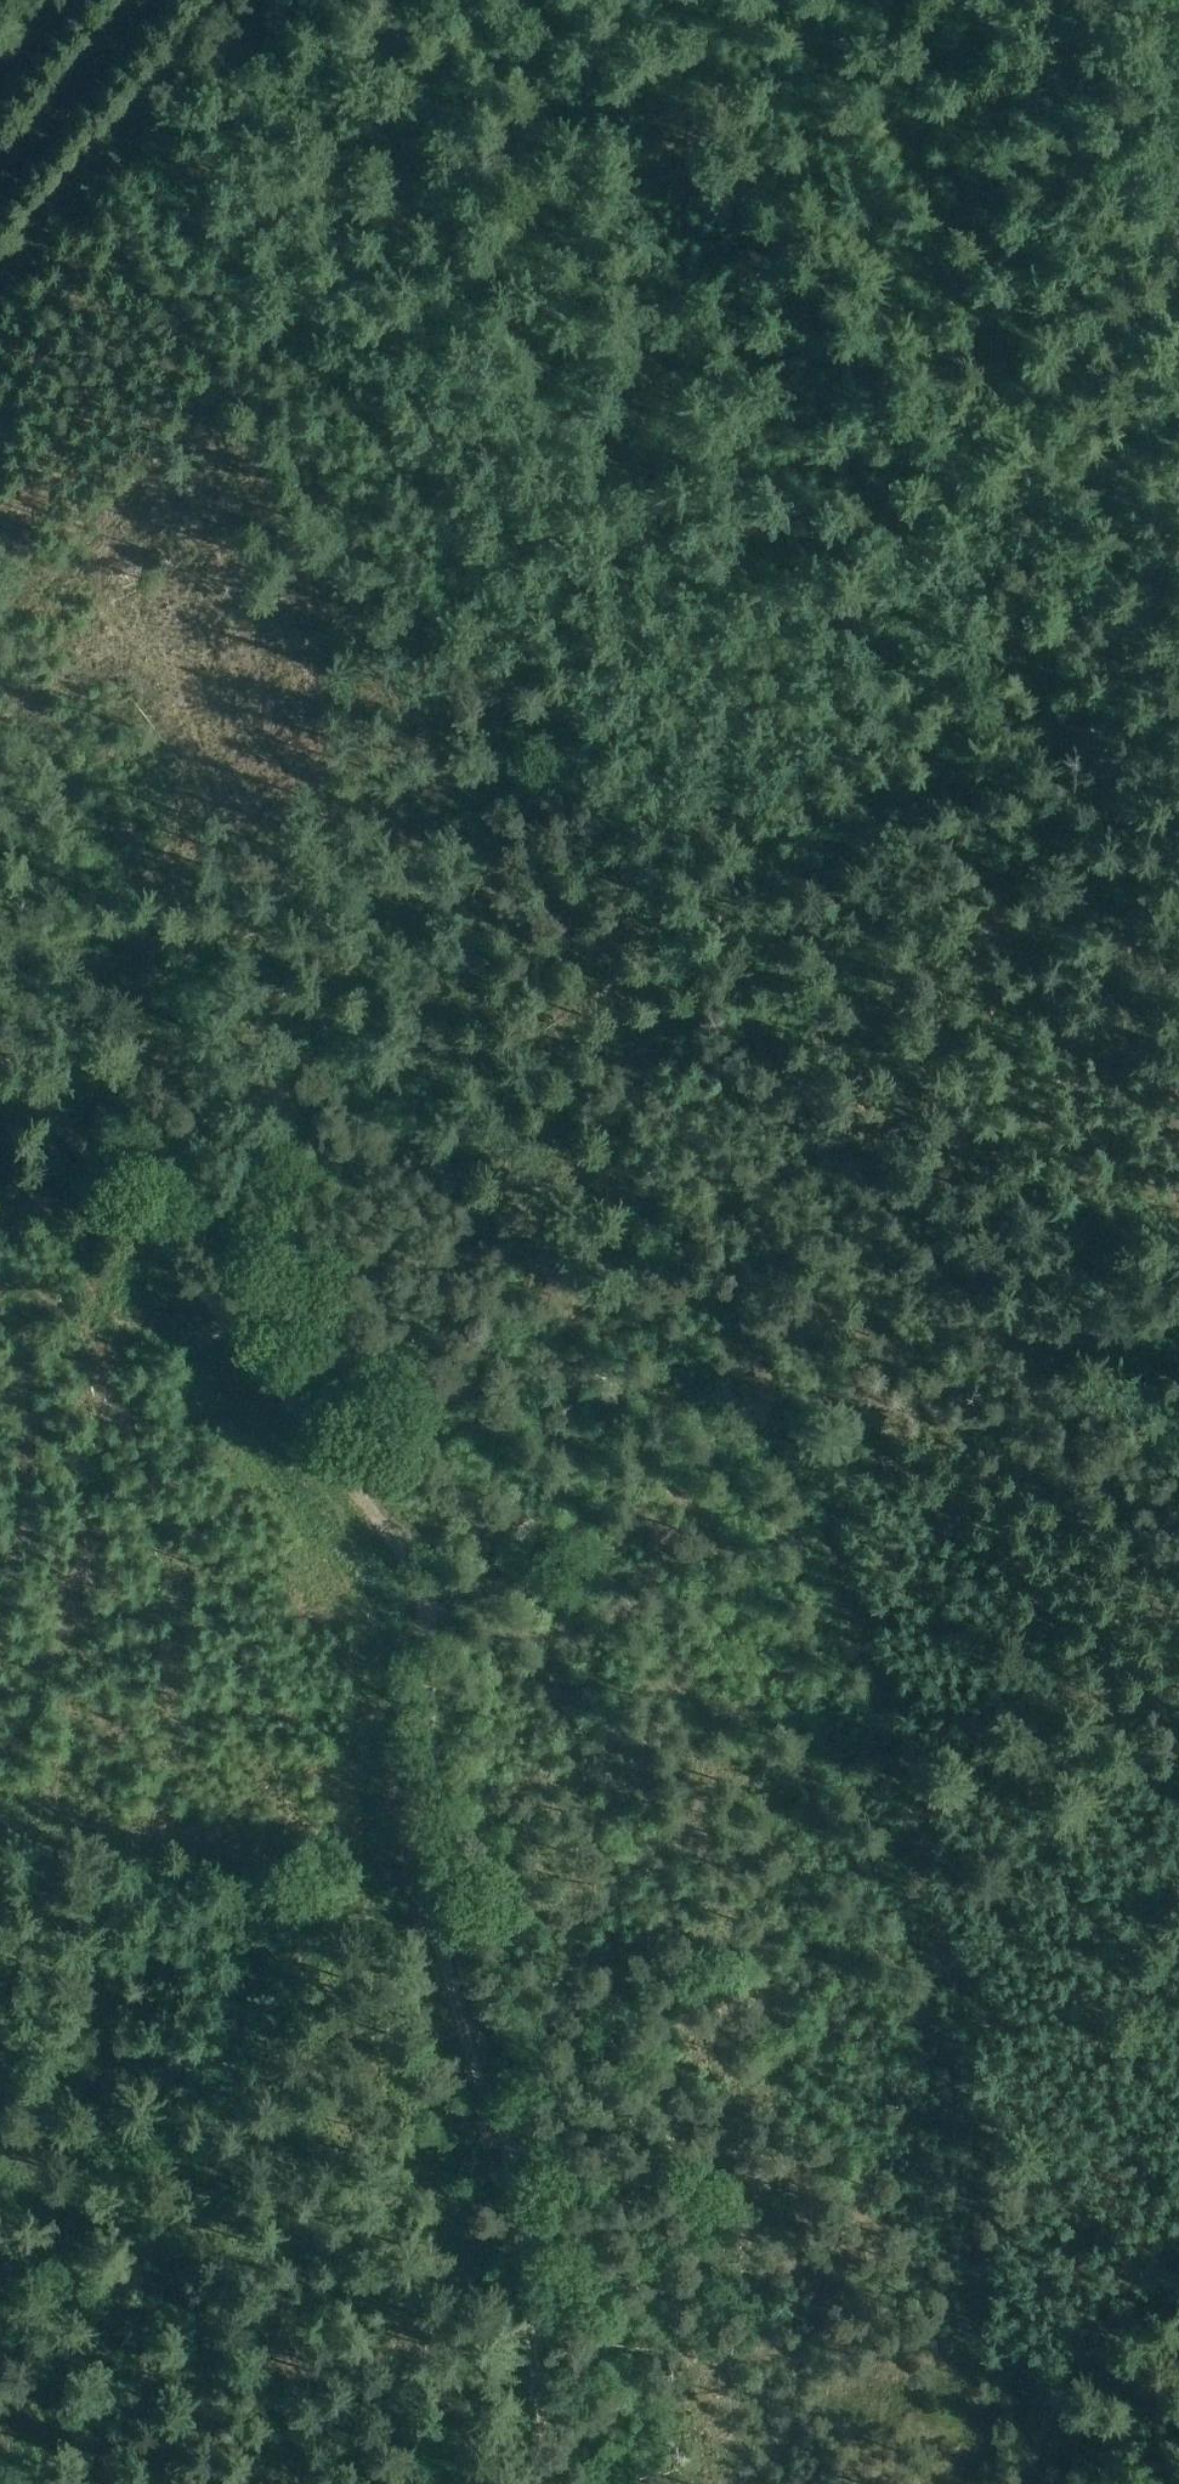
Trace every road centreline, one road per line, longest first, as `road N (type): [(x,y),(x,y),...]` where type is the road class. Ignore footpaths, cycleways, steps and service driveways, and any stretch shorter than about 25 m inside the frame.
road 1 (track): [(0,1066),(70,1139),(419,1581),(430,1640),(420,1828),(428,1885),(499,2159),(549,2483)]
road 2 (track): [(438,1932),(338,1926),(313,1961),(288,2039),(263,2075),(165,2147),(0,2136)]
road 3 (track): [(1178,319),(1154,0)]
road 4 (track): [(147,0),(0,180)]
road 5 (track): [(1033,2483),(1056,2401),(1104,2327)]

